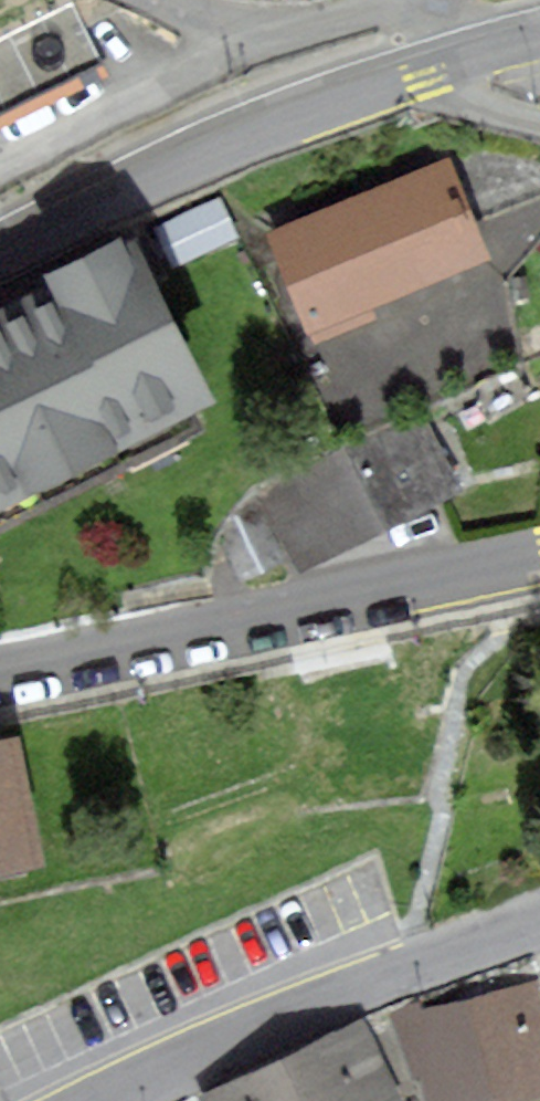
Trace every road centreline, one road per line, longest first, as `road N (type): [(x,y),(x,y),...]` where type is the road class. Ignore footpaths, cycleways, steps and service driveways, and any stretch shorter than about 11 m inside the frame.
road 1 (secondary): [(0,677),(539,562)]
road 2 (secondary): [(452,60),(215,144),(0,247)]
road 3 (secondary): [(539,924),(376,982),(108,1100)]
road 4 (residential): [(248,38),(0,169)]
road 5 (residential): [(395,0),(248,38)]

